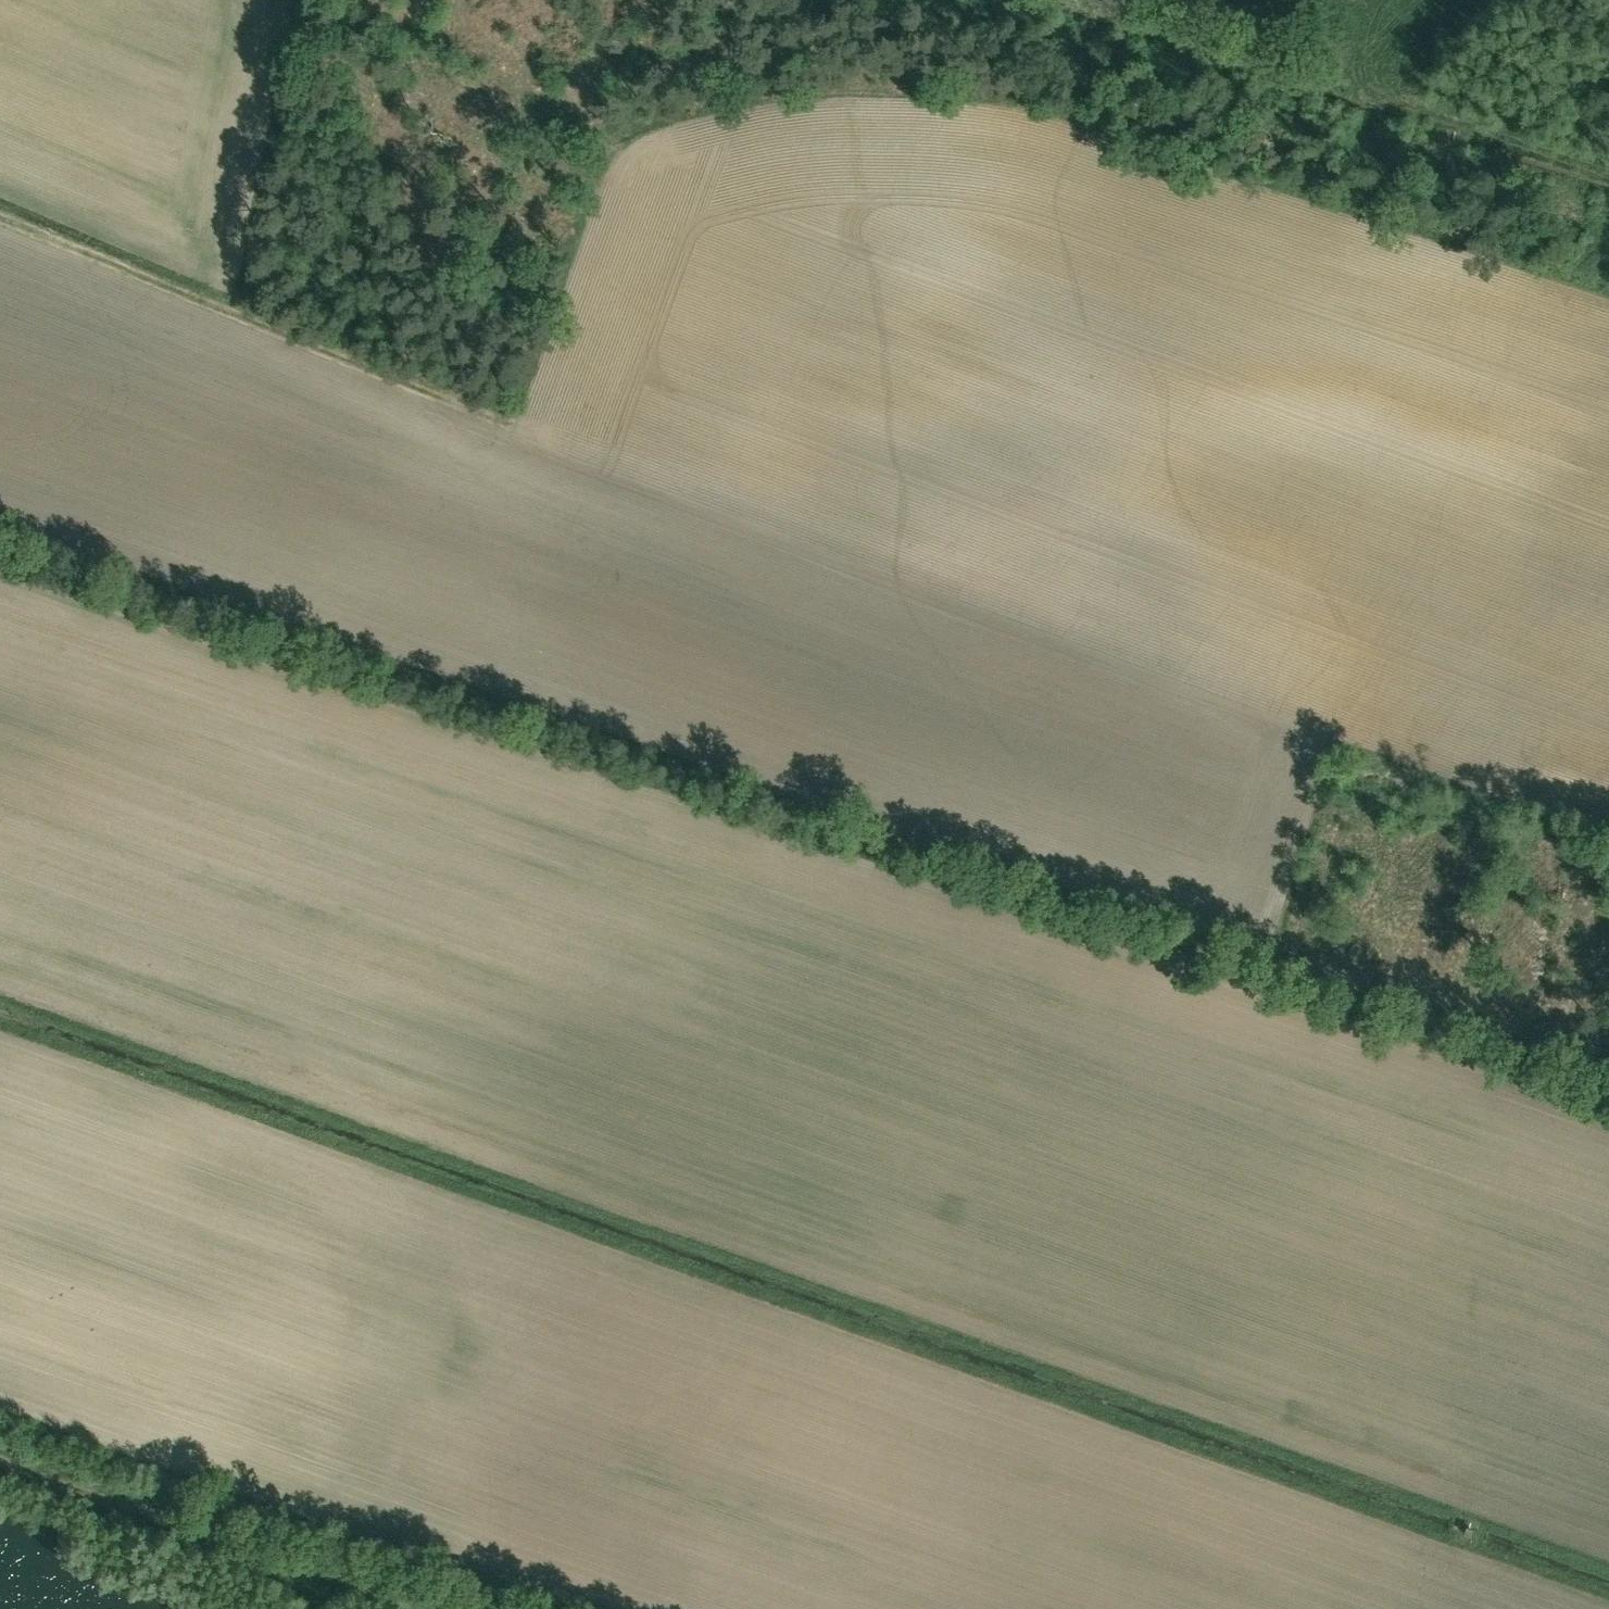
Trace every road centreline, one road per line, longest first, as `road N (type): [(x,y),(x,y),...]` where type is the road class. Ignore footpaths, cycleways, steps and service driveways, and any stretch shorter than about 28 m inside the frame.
road 1 (track): [(1608,822),(528,427),(0,216)]
road 2 (track): [(440,1608),(0,1455)]

